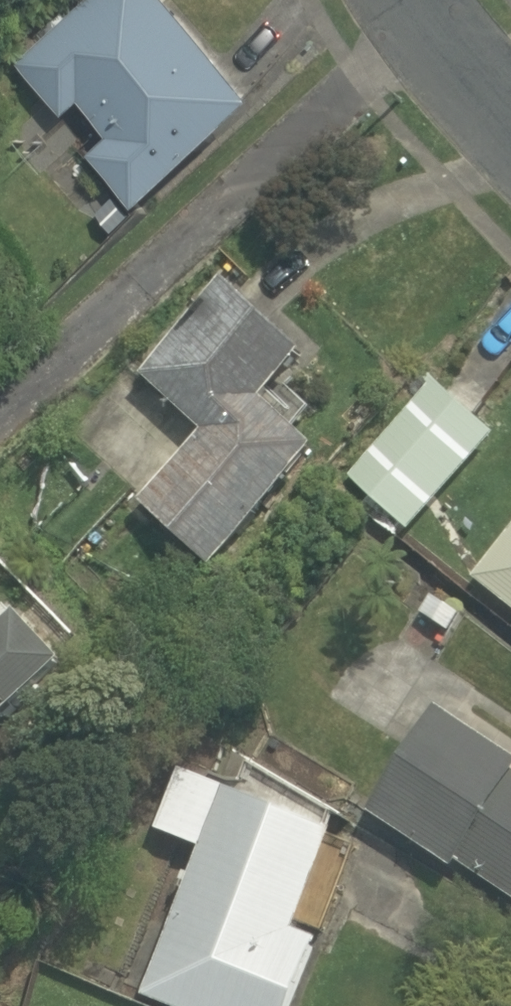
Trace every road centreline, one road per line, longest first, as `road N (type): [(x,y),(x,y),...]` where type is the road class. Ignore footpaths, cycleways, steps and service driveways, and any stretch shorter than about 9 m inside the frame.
road 1 (residential): [(418,0),(510,120)]

